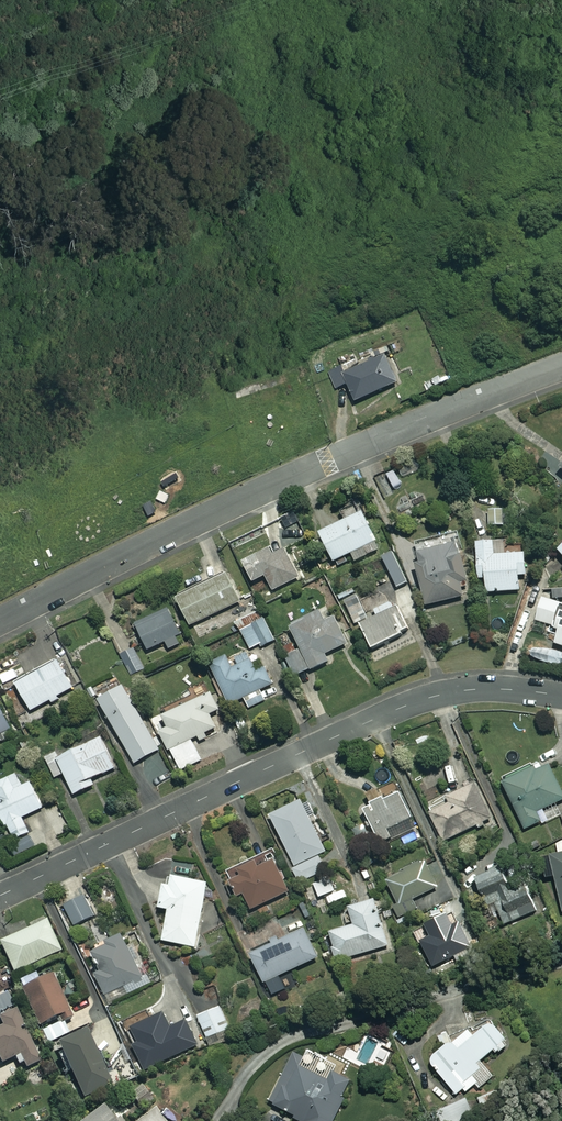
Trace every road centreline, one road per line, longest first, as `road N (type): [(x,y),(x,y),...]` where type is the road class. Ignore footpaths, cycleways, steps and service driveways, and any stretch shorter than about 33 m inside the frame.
road 1 (residential): [(0,621),(327,461),(561,367)]
road 2 (residential): [(0,895),(420,700),(489,689),(561,696)]

